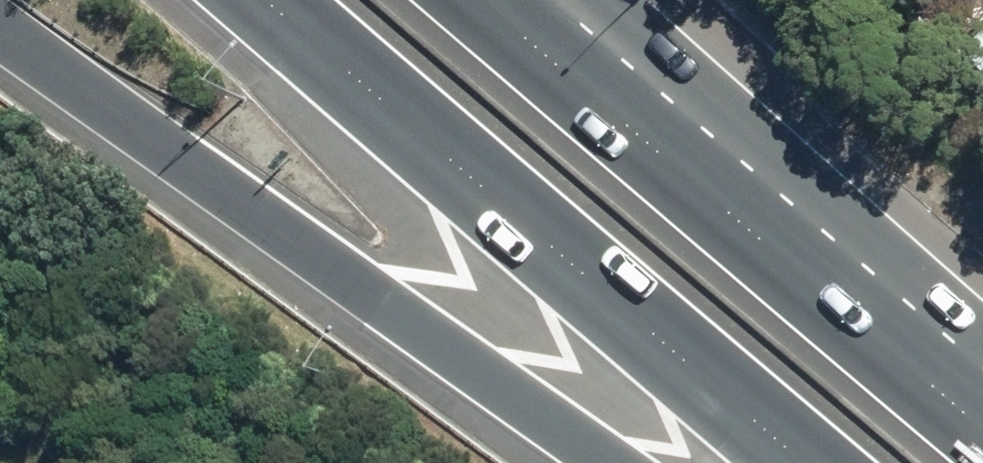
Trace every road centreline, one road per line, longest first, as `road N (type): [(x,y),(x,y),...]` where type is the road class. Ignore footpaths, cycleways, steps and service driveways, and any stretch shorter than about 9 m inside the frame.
road 1 (motorway): [(625,462),(92,108),(0,33)]
road 2 (motorway): [(879,462),(348,0)]
road 3 (motorway): [(500,0),(982,401)]

